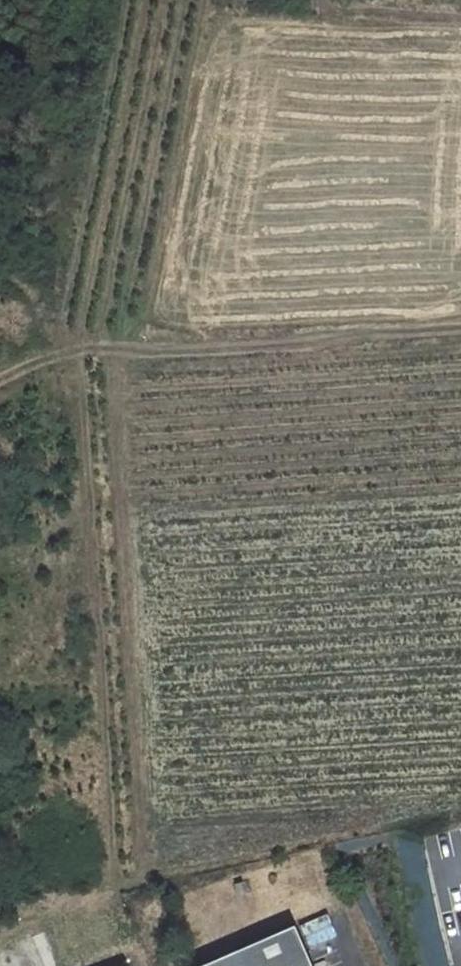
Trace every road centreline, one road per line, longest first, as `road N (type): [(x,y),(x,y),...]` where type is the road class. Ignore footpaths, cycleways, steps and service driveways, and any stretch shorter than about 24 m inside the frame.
road 1 (track): [(0,379),(100,344),(145,352),(460,330)]

